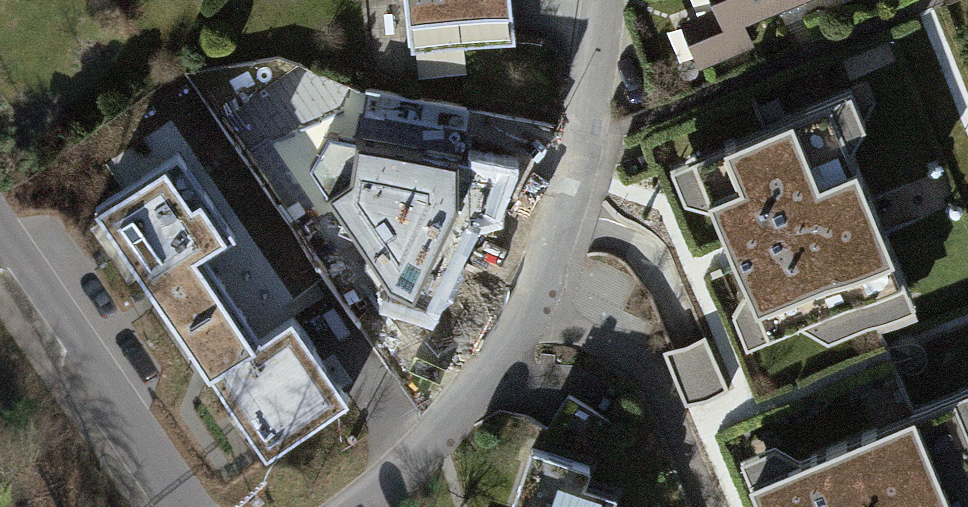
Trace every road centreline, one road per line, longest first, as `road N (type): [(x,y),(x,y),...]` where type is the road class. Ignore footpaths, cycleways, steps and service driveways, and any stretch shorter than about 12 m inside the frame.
road 1 (residential): [(370,506),(412,474),(485,392),(532,311),(591,138),(608,0)]
road 2 (residential): [(0,251),(179,506)]

